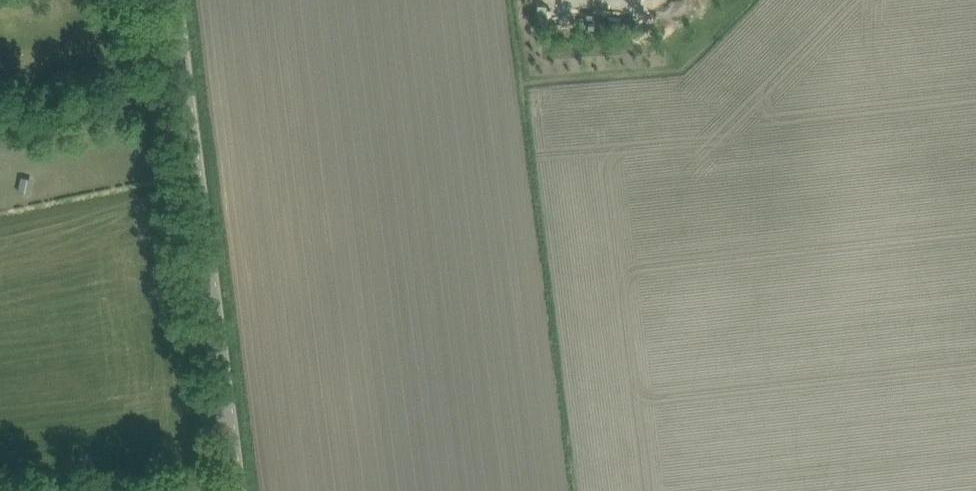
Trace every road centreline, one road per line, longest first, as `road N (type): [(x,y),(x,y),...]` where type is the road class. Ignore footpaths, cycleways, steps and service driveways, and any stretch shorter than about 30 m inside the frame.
road 1 (unclassified): [(230,490),(169,0)]

